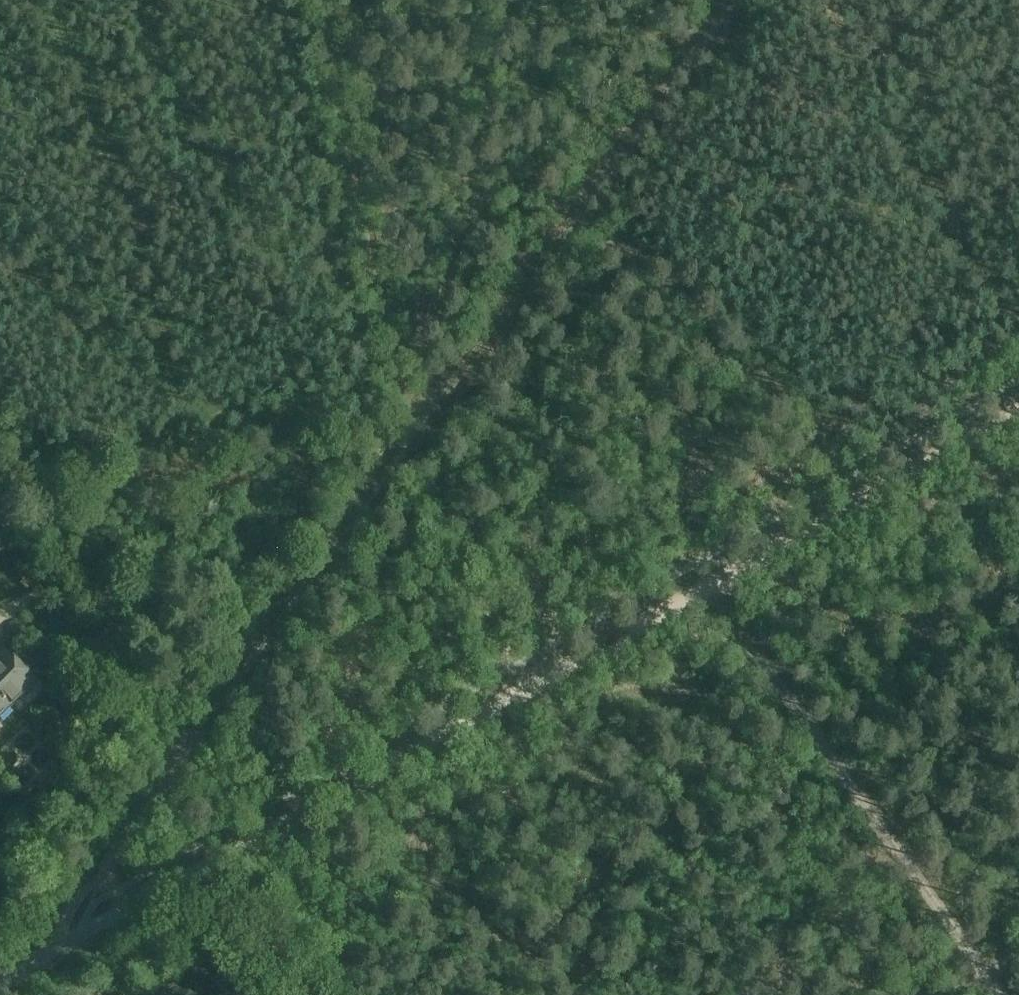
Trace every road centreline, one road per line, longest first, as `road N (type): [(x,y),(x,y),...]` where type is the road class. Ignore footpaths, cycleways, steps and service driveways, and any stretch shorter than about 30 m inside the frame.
road 1 (track): [(58,947),(68,915),(576,220)]
road 2 (track): [(58,947),(706,586)]
road 3 (track): [(1000,994),(706,586)]
road 4 (track): [(402,381),(376,412),(204,445),(190,459),(160,453),(97,471),(60,466),(23,476),(11,469),(0,429)]
road 5 (track): [(415,439),(316,0)]
road 6 (track): [(706,586),(693,563),(688,523),(713,338),(667,267),(576,220)]
road 7 (track): [(706,586),(1018,409)]
road 8 (track): [(576,220),(737,0)]

